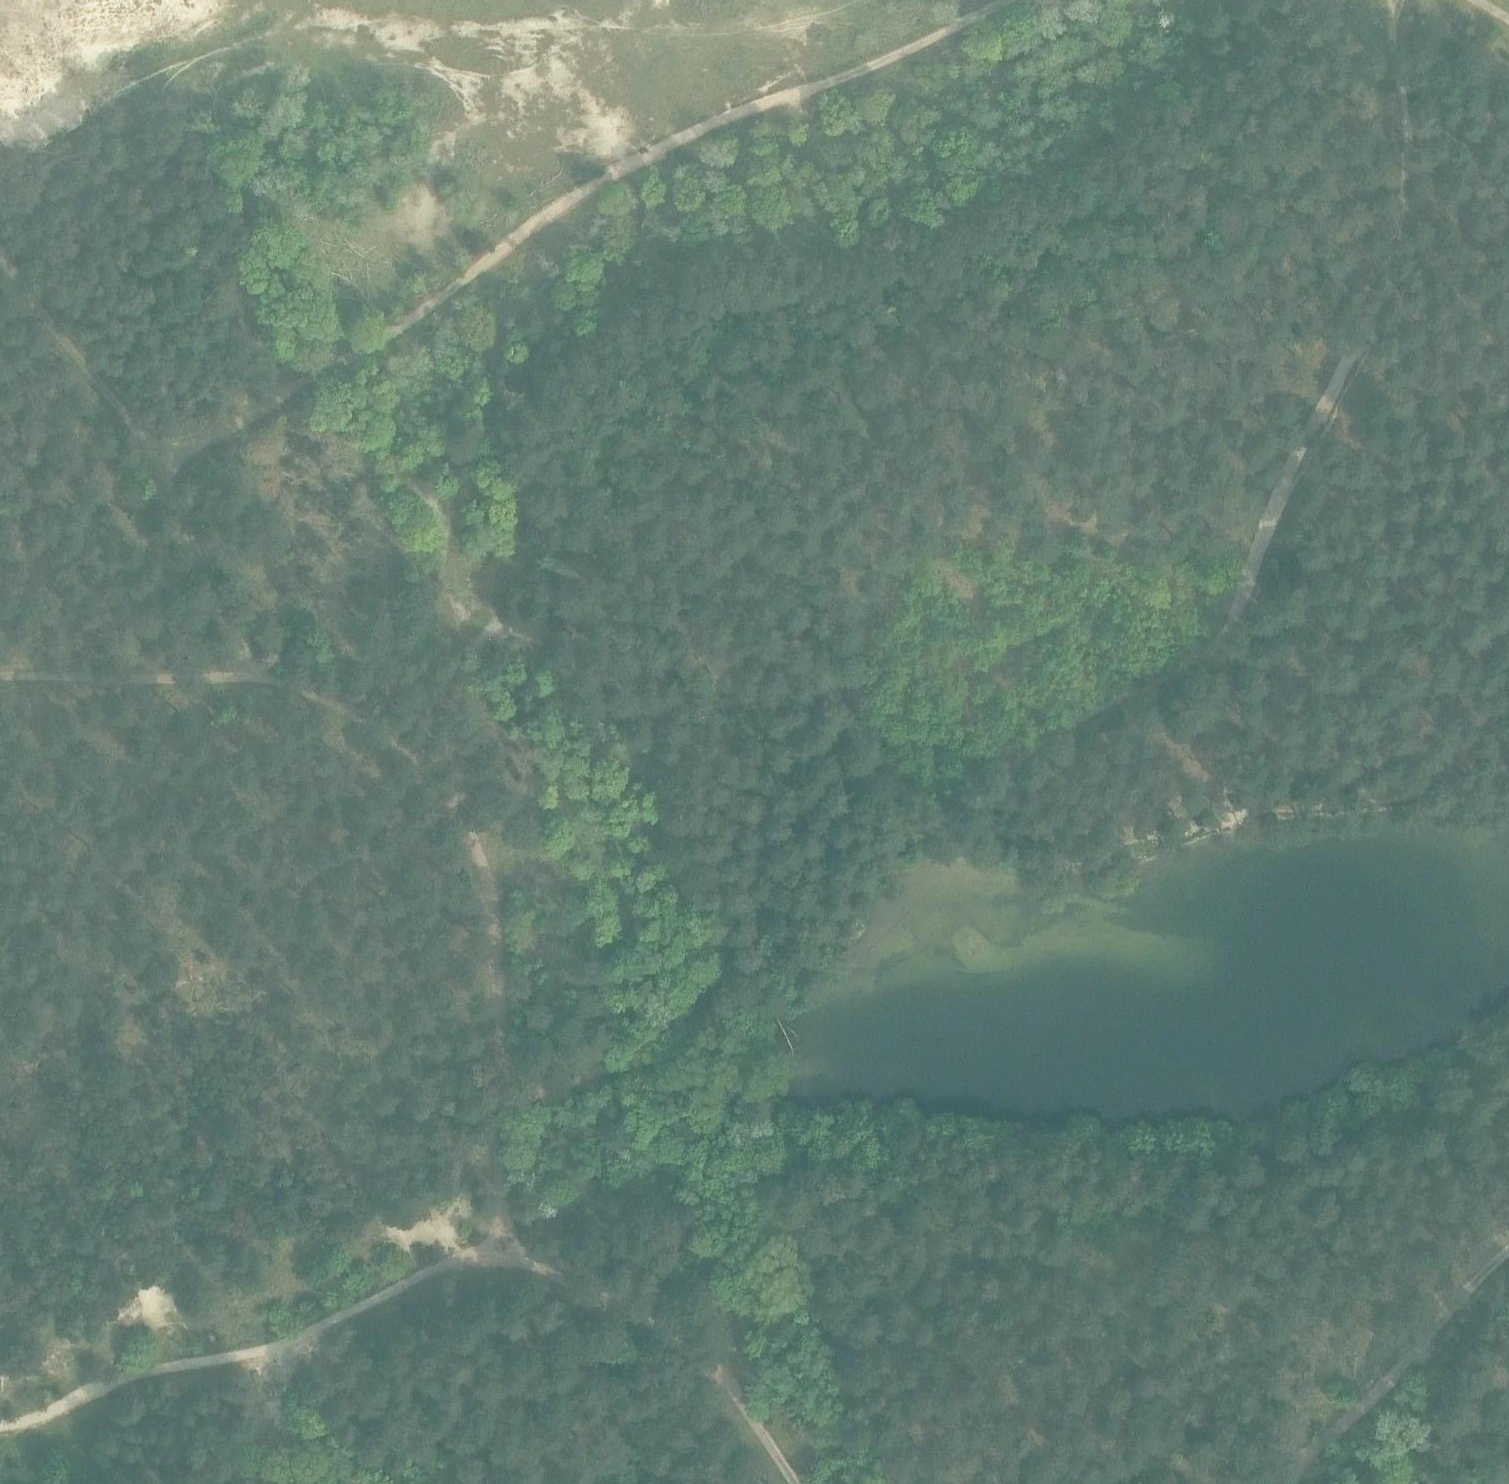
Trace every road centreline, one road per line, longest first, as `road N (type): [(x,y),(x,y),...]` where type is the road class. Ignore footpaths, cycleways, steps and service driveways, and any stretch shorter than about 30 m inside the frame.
road 1 (track): [(793,1483),(711,1364),(625,1306),(500,1252),(428,1268),(255,1353),(148,1371),(0,1426)]
road 2 (track): [(1508,1399),(1314,1476)]

